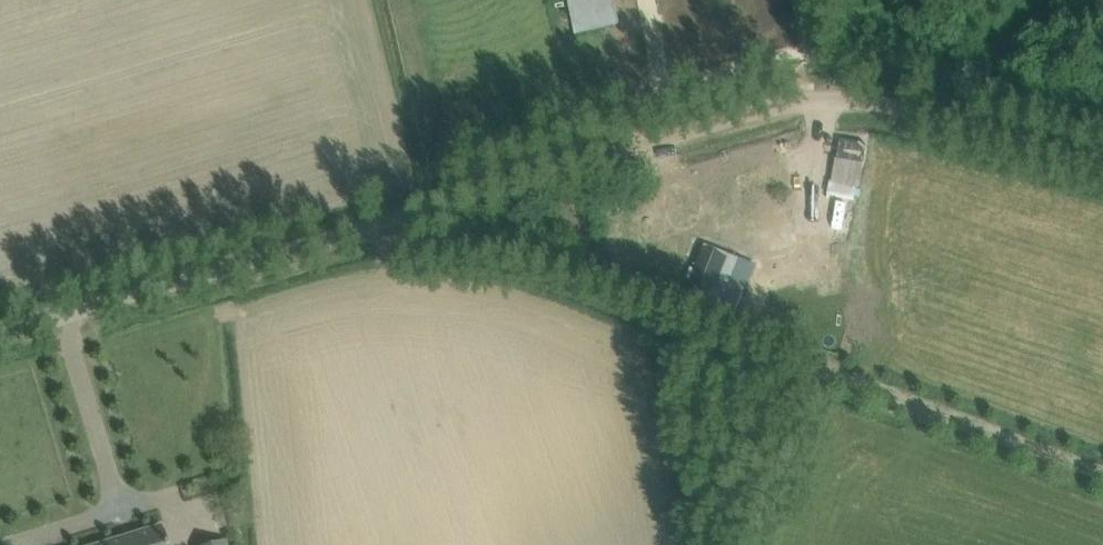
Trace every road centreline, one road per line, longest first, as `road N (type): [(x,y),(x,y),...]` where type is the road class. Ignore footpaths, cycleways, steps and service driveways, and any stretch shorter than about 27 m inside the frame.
road 1 (track): [(381,220),(412,254),(598,273),(1102,471)]
road 2 (unclassified): [(381,220),(825,98),(885,105),(1102,168)]
road 3 (unclassified): [(381,220),(0,333)]

